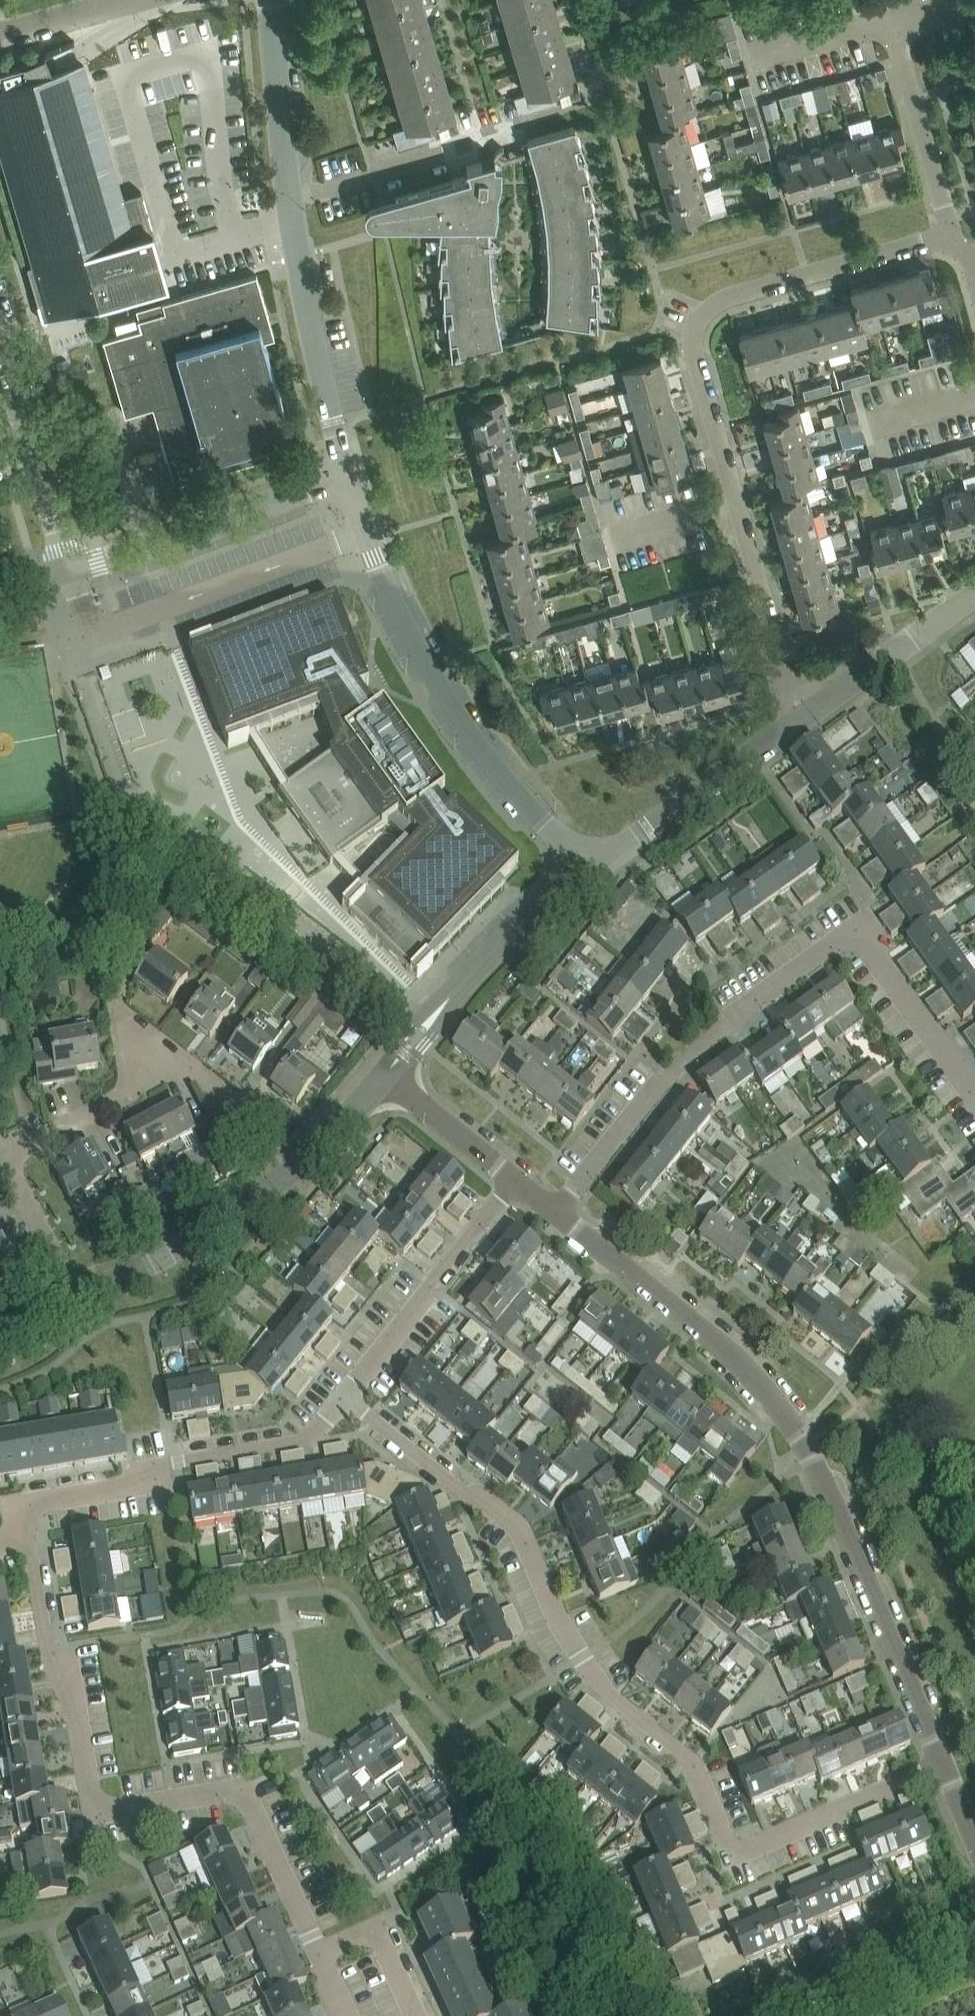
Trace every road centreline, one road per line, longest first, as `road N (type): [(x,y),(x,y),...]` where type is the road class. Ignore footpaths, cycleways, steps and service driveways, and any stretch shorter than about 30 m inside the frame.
road 1 (residential): [(939,1764),(745,1848),(726,1843),(690,1760),(606,1691),(581,1655),(519,1532),(342,1398)]
road 2 (residential): [(802,724),(698,346),(703,321),(722,301),(943,239),(974,255)]
road 3 (residential): [(939,1764),(812,1460),(766,1388),(725,1345),(551,1209)]
road 4 (residential): [(551,1209),(708,1034),(856,928),(974,1099)]
road 5 (residential): [(317,1953),(240,1791),(107,1812),(91,1806),(72,1698),(47,1653),(29,1552),(17,1541)]
road 6 (residential): [(589,871),(455,710),(400,615),(345,473)]
road 7 (residential): [(78,1296),(247,1207),(383,1077)]
road 8 (residential): [(17,1541),(36,1504),(124,1490),(176,1461),(301,1440),(342,1398)]
road 9 (residential): [(67,573),(345,473)]
road 10 (residential): [(383,1077),(521,923),(589,871)]
road 11 (residential): [(342,1398),(513,1179)]
road 12 (residential): [(345,473),(290,208)]
road 13 (residential): [(589,871),(802,724)]
road 14 (residential): [(67,573),(0,334)]
road 15 (residential): [(290,208),(508,137)]
road 16 (residential): [(802,724),(974,596)]
road 17 (residential): [(290,208),(272,0)]
road 18 (residential): [(6,1156),(183,1059)]
road 19 (residential): [(513,1179),(383,1077)]
road 20 (residential): [(6,1156),(78,1296)]
road 21 (residential): [(414,2015),(383,1944),(366,1932),(317,1953)]
road 22 (residential): [(0,35),(127,0)]

